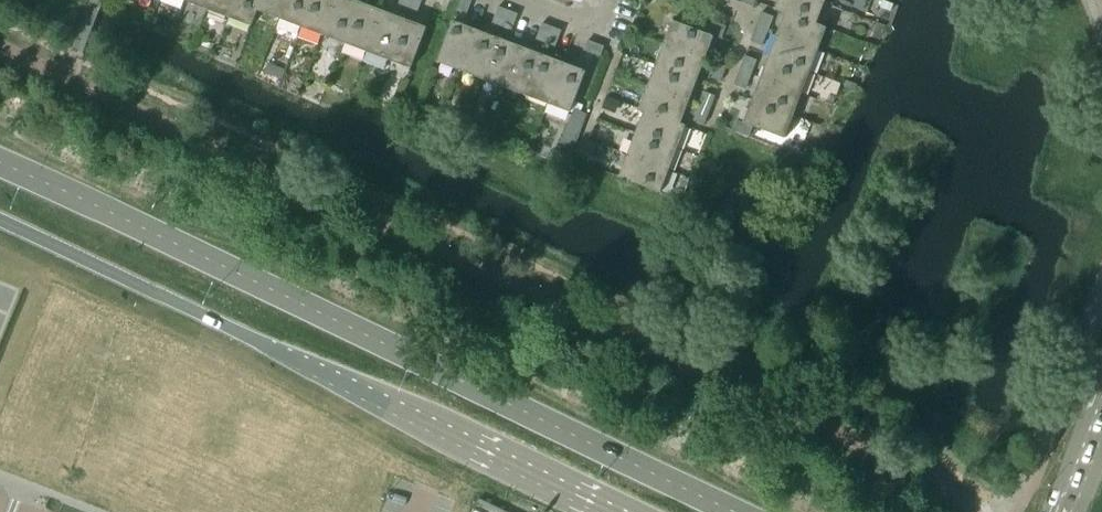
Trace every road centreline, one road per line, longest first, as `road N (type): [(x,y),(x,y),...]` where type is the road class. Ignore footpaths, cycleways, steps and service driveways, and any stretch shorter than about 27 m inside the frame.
road 1 (secondary): [(734,511),(0,163)]
road 2 (secondary): [(0,217),(597,511)]
road 3 (residential): [(610,0),(598,29),(514,0)]

